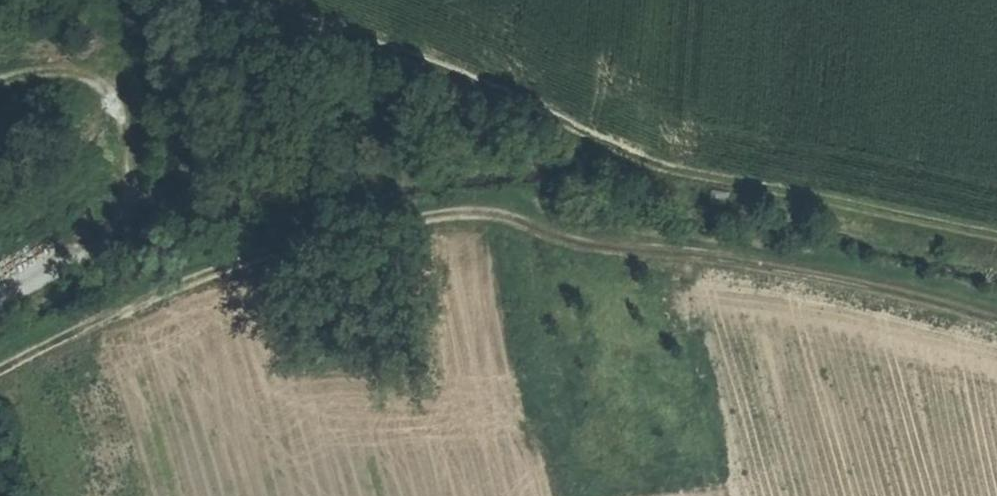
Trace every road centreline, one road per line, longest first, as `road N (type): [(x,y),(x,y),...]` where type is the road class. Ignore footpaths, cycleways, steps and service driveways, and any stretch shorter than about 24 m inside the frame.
road 1 (track): [(802,196),(644,161),(465,73),(257,0)]
road 2 (track): [(496,214),(433,216),(218,265),(0,373)]
road 3 (track): [(996,320),(830,278),(585,247),(496,214)]
road 4 (track): [(996,236),(802,196)]

